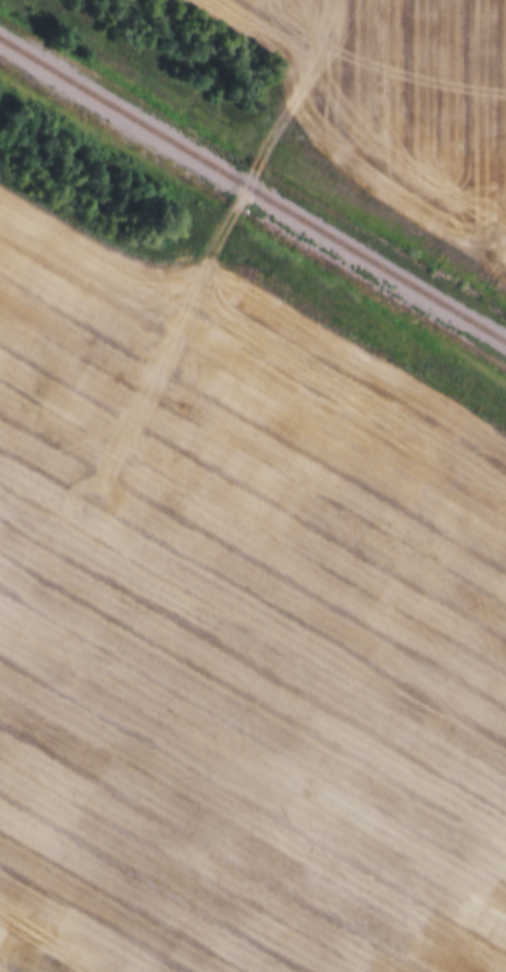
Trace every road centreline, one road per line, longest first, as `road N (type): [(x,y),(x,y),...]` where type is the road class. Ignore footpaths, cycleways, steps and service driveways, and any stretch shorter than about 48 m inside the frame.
road 1 (track): [(286,72),(195,317)]

